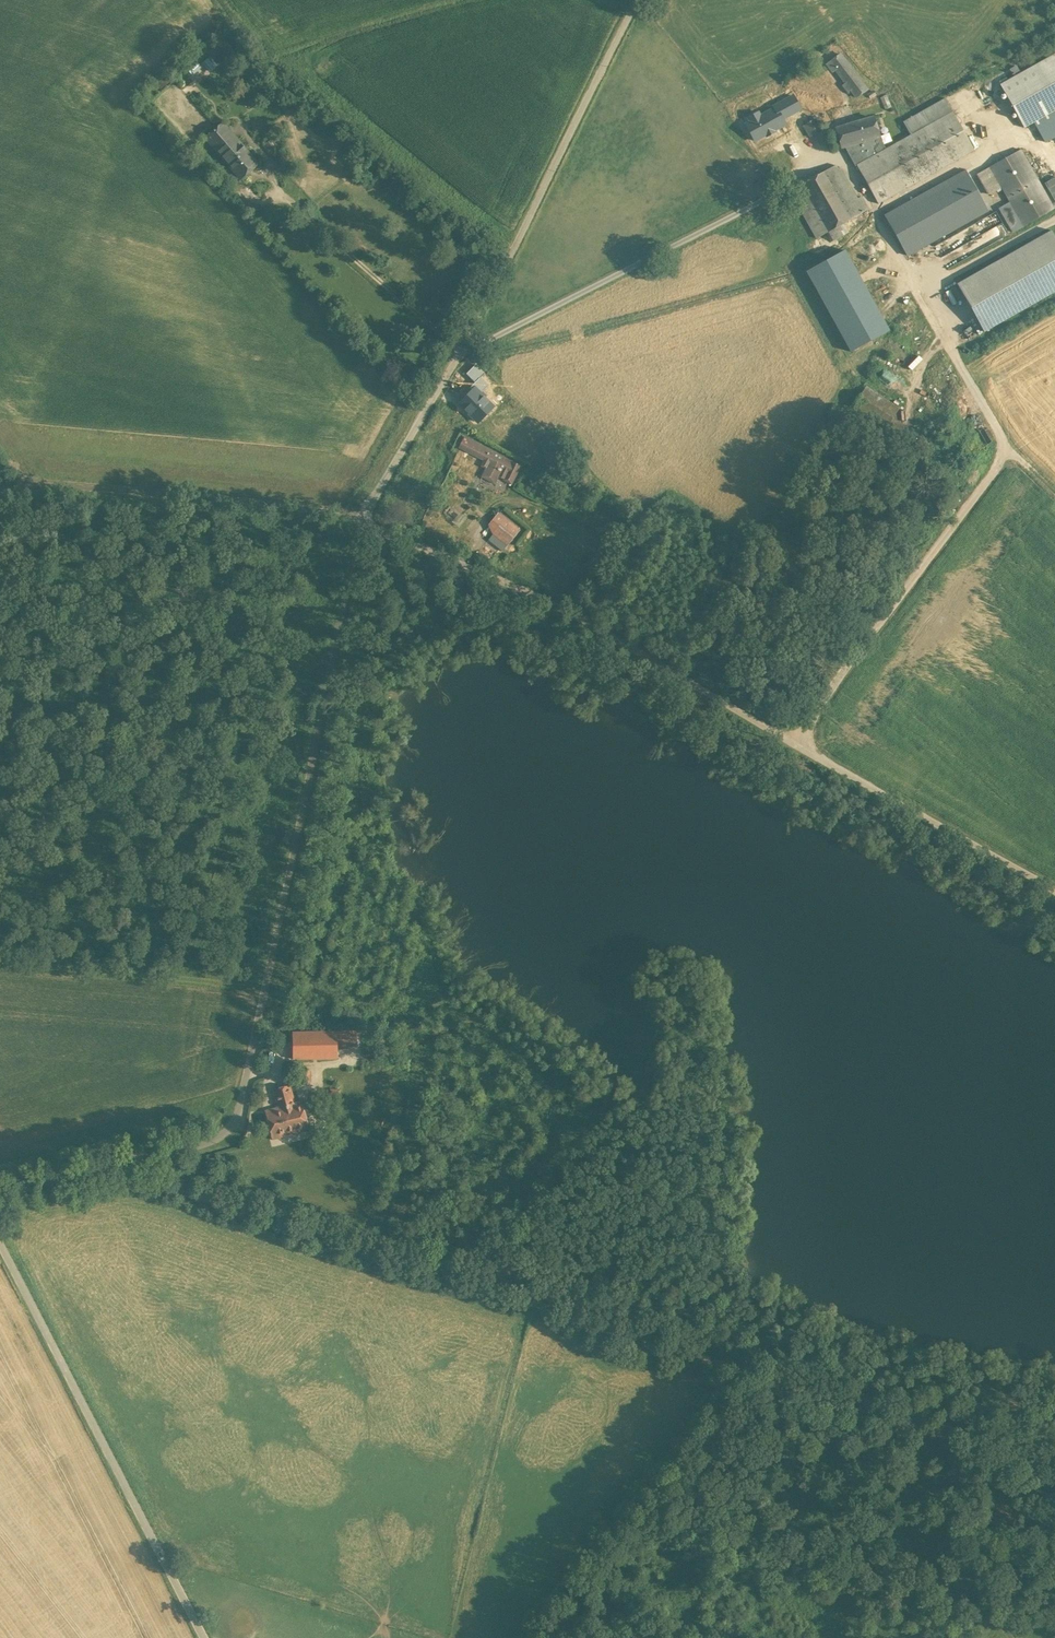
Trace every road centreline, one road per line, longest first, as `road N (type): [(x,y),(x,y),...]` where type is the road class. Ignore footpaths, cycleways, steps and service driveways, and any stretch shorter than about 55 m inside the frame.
road 1 (track): [(1054,1466),(169,1183),(138,1159)]
road 2 (unclassified): [(0,1197),(200,1145),(231,1128),(365,514)]
road 3 (unclassified): [(365,514),(393,517),(1054,894)]
road 4 (unclassified): [(365,514),(510,264),(637,0)]
road 5 (unclassified): [(209,1637),(0,1231)]

